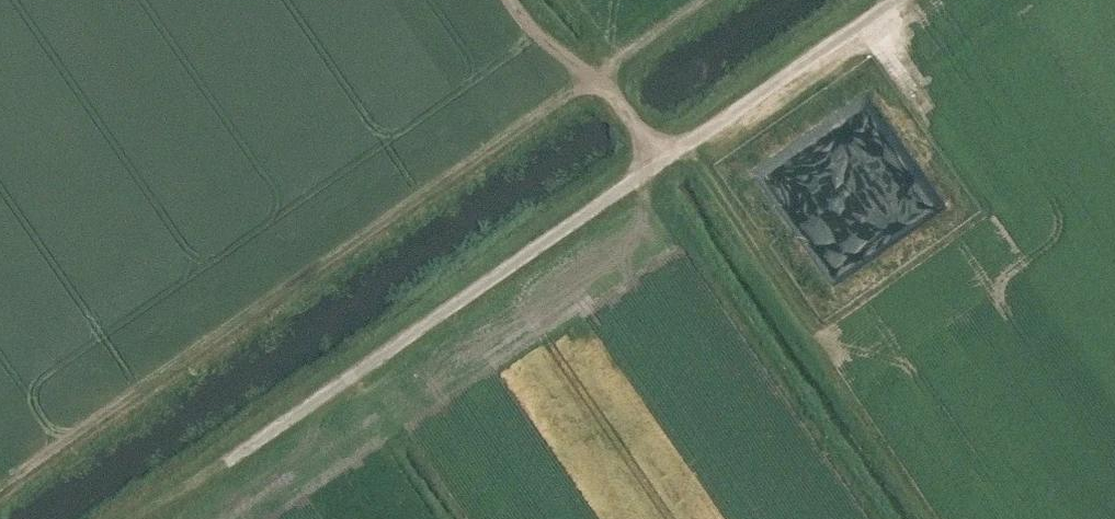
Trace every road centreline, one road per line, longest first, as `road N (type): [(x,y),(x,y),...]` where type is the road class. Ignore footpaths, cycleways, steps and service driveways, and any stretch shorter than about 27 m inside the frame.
road 1 (track): [(658,166),(596,80),(0,507)]
road 2 (track): [(127,518),(229,462),(658,166)]
road 3 (track): [(658,166),(897,0)]

